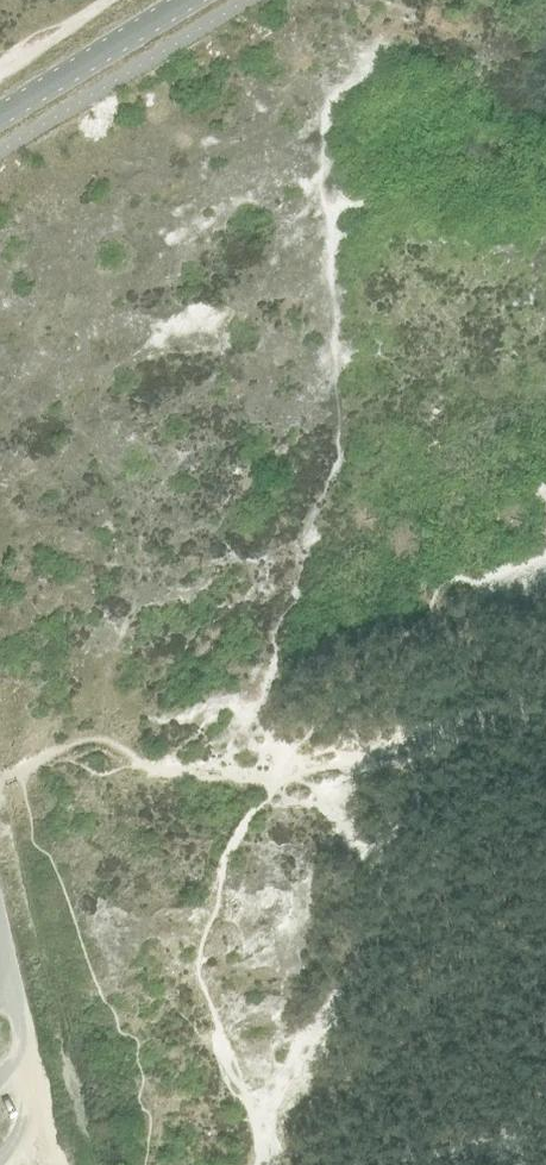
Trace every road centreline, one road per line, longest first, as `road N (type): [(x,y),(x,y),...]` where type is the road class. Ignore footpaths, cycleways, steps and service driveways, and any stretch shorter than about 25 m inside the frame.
road 1 (tertiary): [(0,117),(191,0)]

